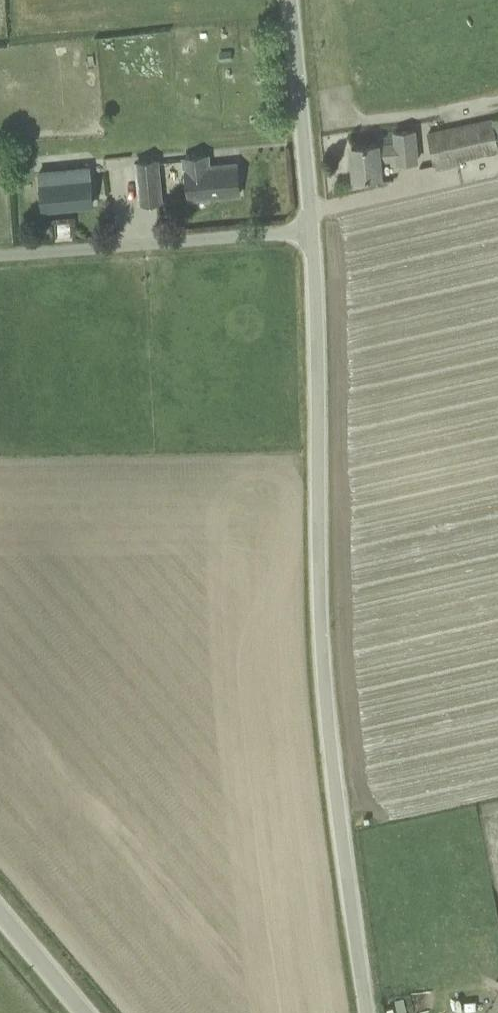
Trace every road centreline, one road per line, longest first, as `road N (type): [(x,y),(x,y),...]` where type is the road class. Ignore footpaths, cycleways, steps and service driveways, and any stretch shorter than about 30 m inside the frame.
road 1 (unclassified): [(368,1012),(304,449),(311,235)]
road 2 (unclassified): [(0,258),(311,235)]
road 3 (unclassified): [(311,235),(289,0)]
road 4 (unclassified): [(81,1012),(0,916)]

